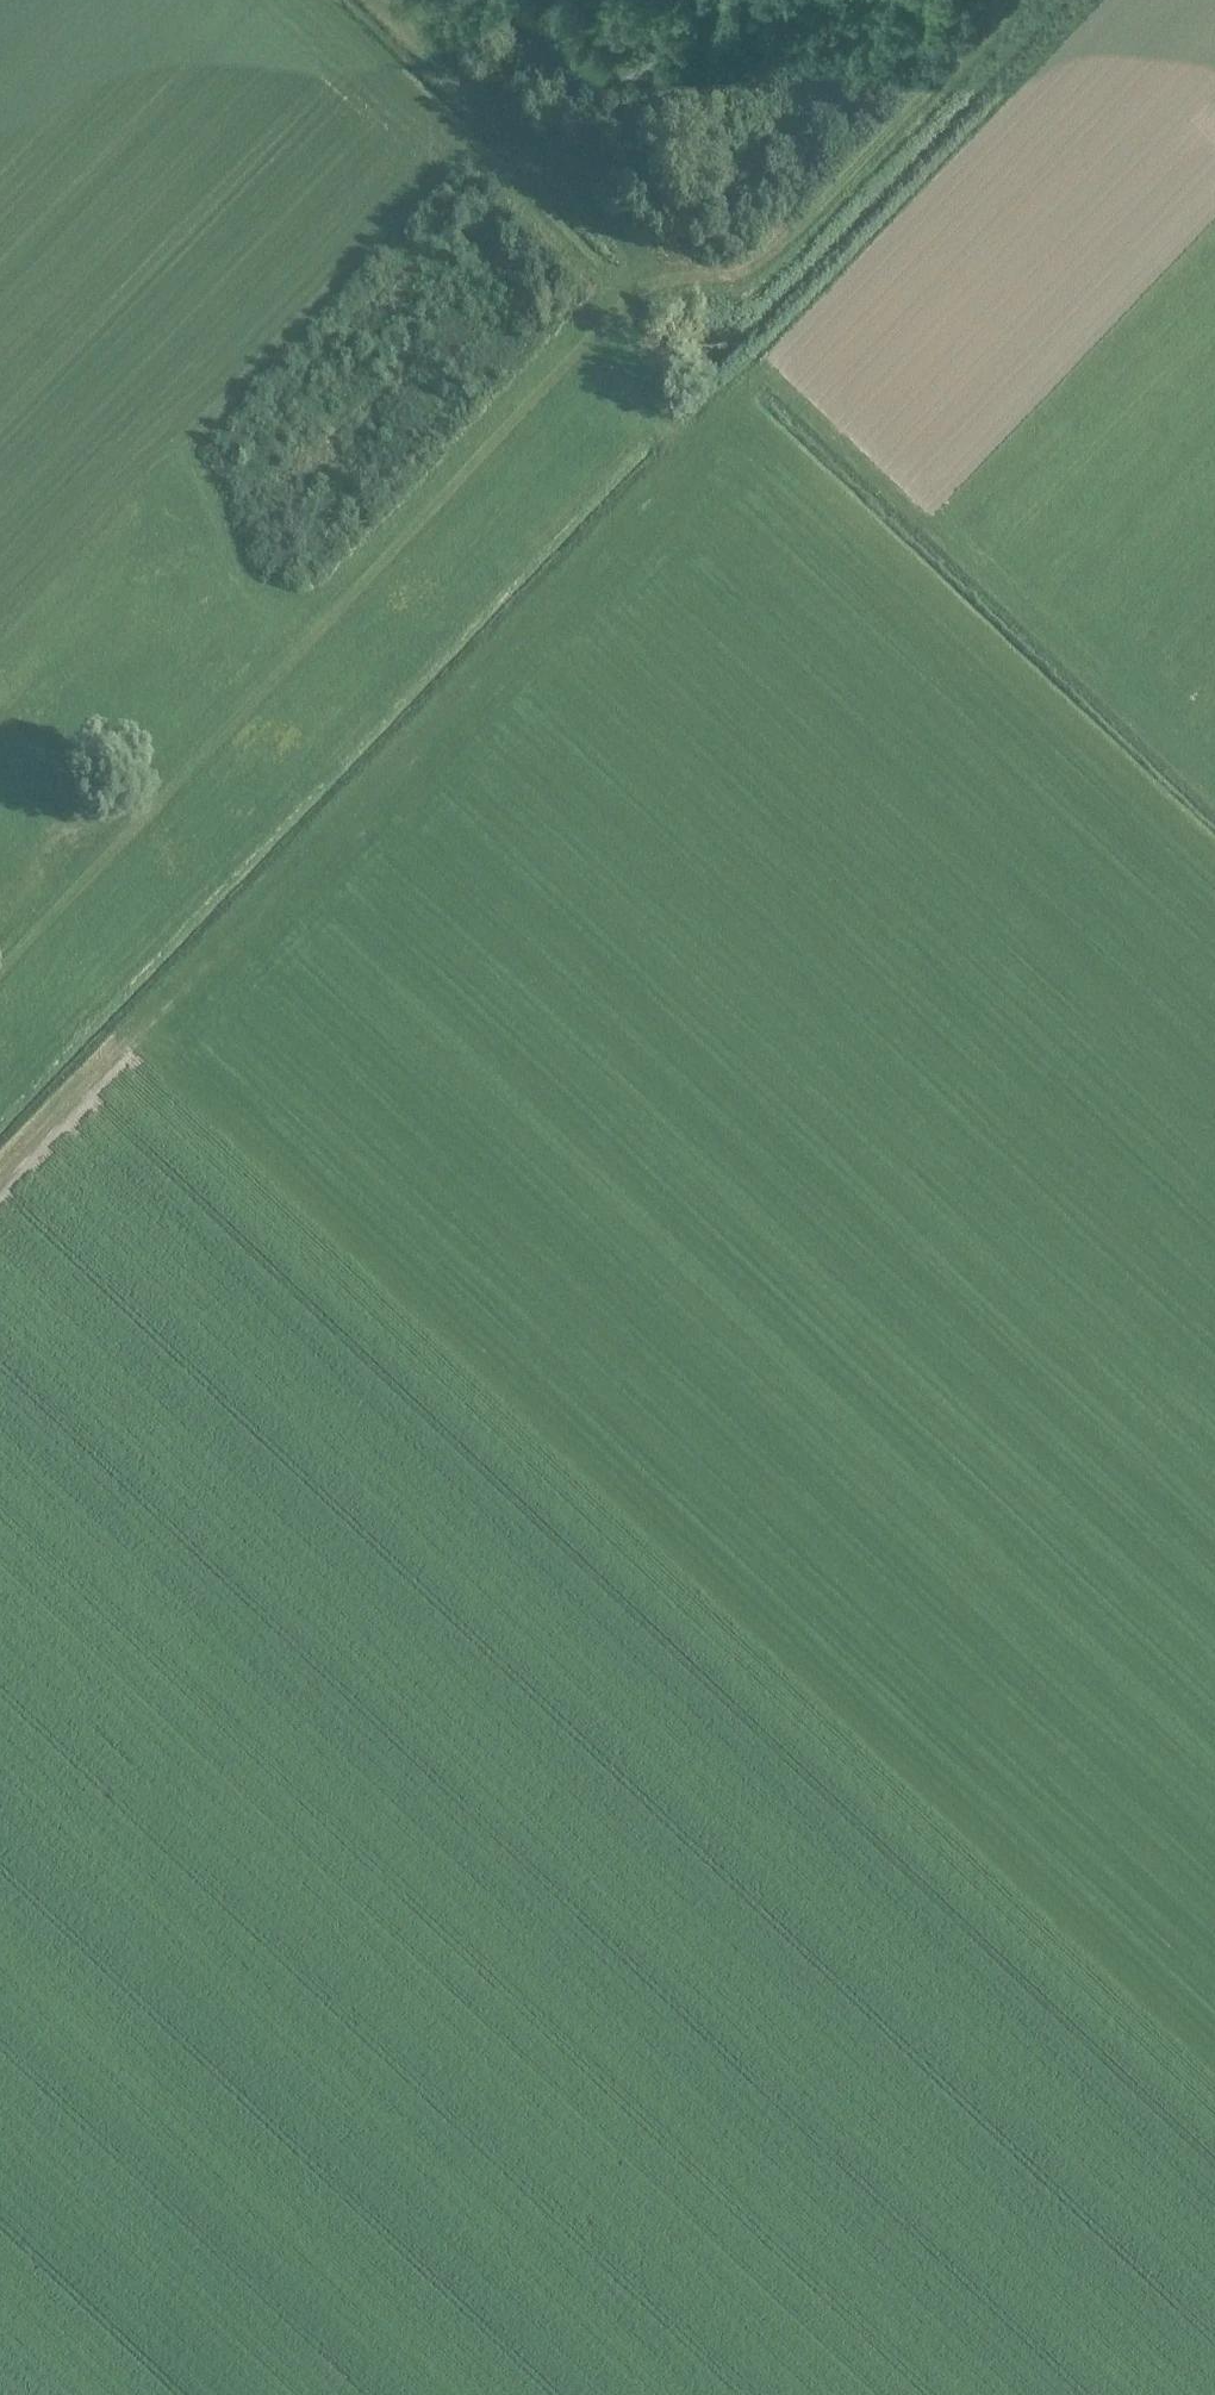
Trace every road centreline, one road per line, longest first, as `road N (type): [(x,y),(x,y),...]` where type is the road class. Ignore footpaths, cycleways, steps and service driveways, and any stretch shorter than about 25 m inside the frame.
road 1 (track): [(649,296),(619,310),(0,968)]
road 2 (track): [(1013,0),(762,259),(674,279),(649,296),(629,247),(367,0)]

